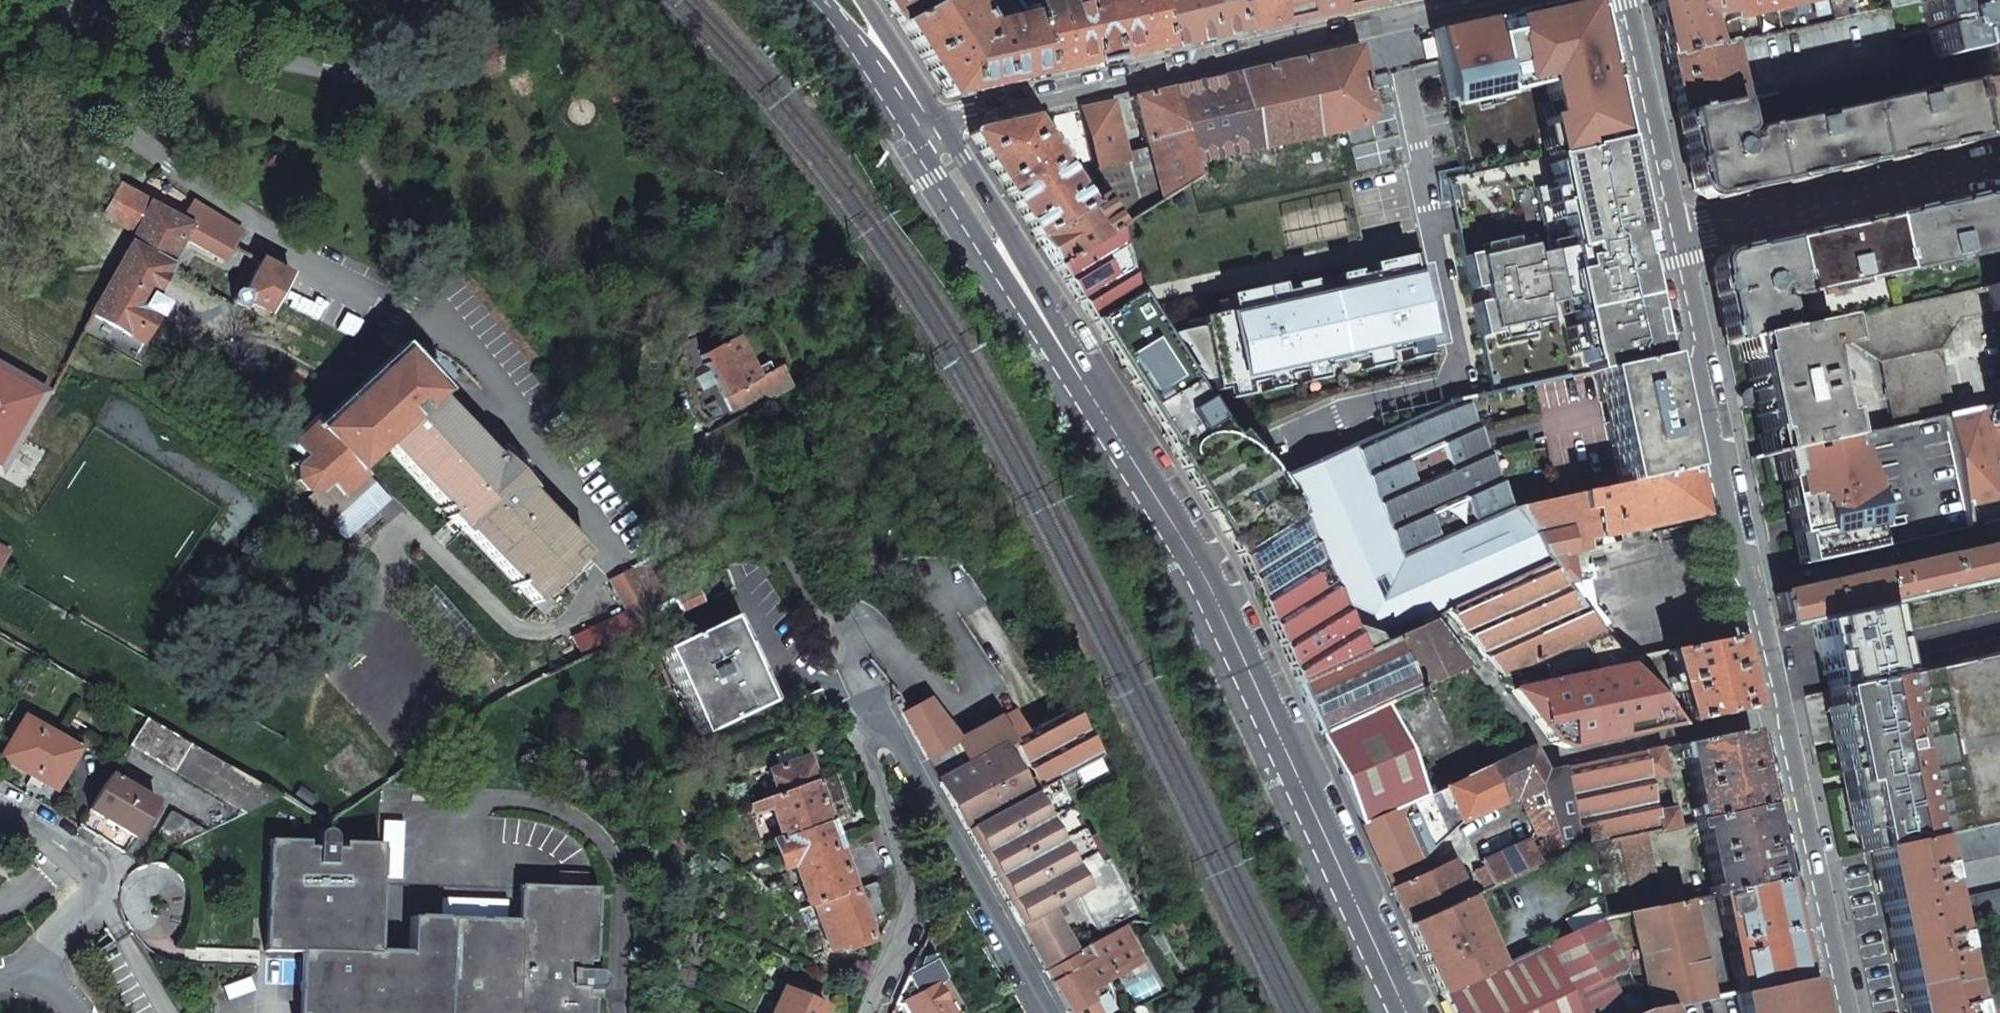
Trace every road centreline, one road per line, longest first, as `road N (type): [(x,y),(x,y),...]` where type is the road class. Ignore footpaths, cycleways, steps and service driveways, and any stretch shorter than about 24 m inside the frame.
road 1 (secondary): [(927,125),(1203,572),(1412,1012)]
road 2 (residential): [(1839,1012),(1668,228)]
road 3 (residential): [(927,125),(1464,0)]
road 4 (residential): [(861,673),(1048,1012)]
road 5 (residential): [(861,673),(910,929),(869,1012)]
road 6 (residential): [(1668,228),(1999,163)]
road 7 (residential): [(0,809),(91,862),(96,887),(34,979)]
road 8 (residential): [(1668,228),(1619,0)]
road 9 (secondary): [(816,0),(915,105)]
road 10 (secondary): [(915,105),(852,0)]

